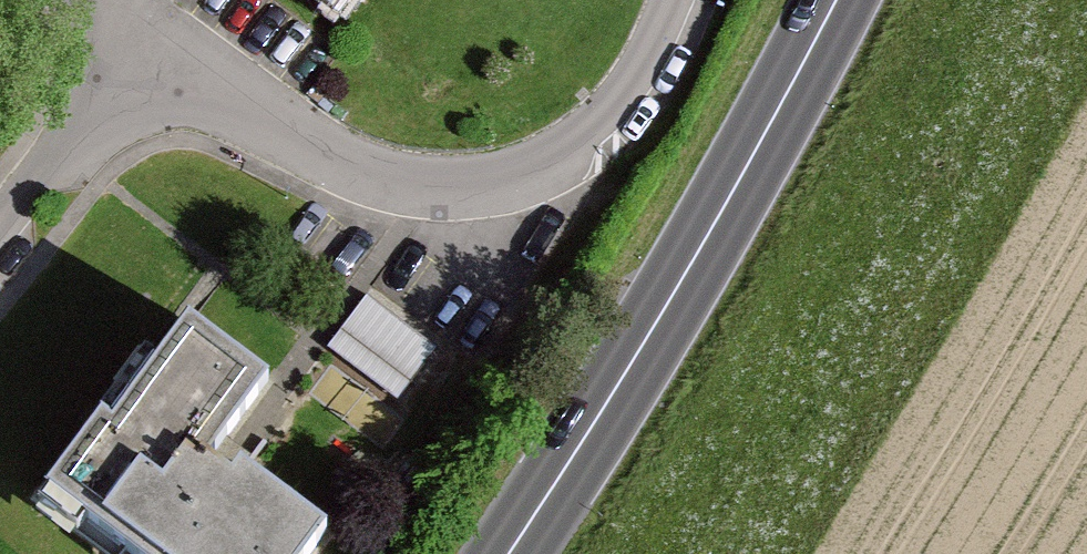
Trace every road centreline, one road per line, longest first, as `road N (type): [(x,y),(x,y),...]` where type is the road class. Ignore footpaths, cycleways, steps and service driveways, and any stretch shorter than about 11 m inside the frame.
road 1 (residential): [(676,0),(616,125),(560,182),(485,204),(401,196),(314,166),(152,38)]
road 2 (primary): [(854,0),(799,118),(564,475)]
road 3 (residential): [(152,38),(0,230)]

